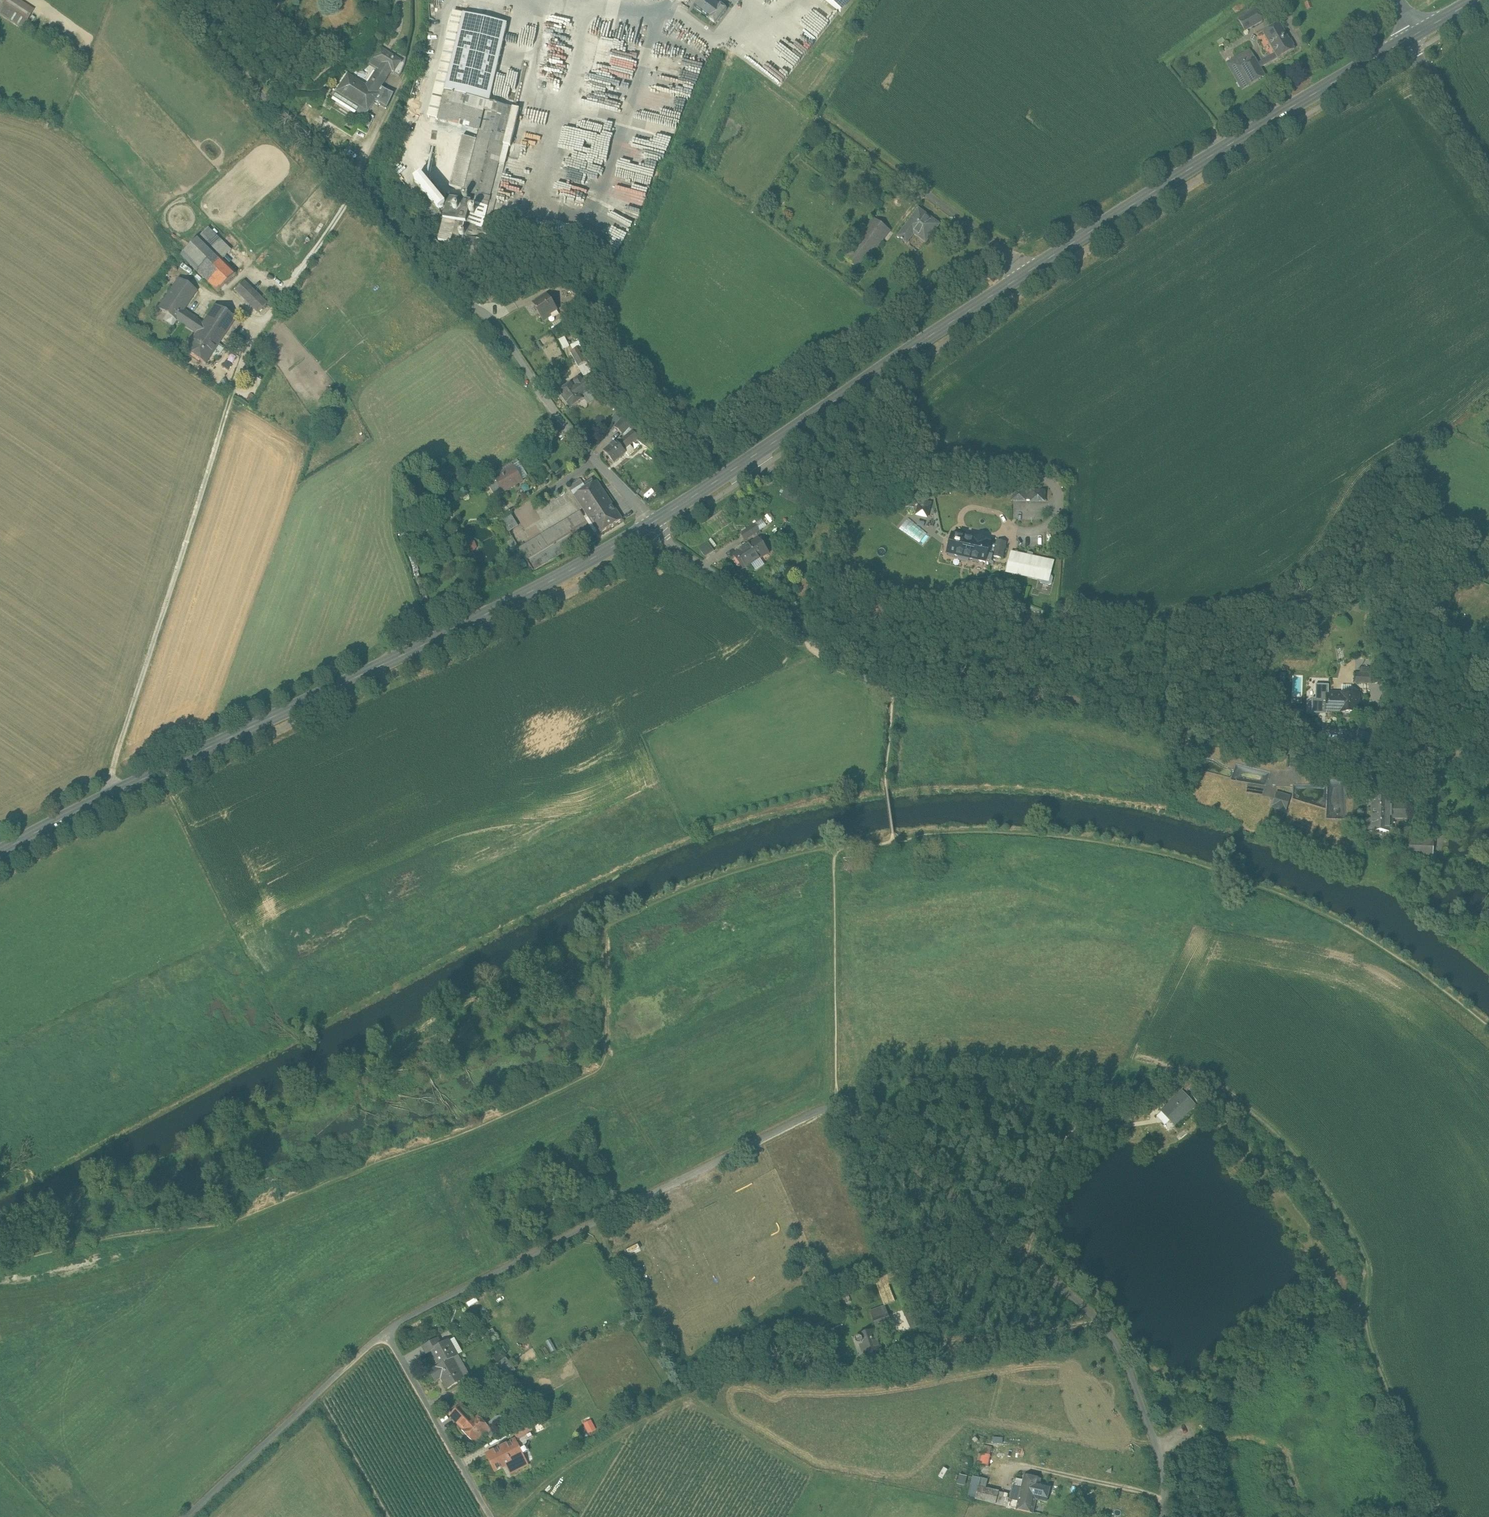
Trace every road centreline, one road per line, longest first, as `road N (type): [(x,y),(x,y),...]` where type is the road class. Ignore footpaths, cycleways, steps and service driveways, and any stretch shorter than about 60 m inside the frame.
road 1 (unclassified): [(1162,1516),(1156,1441),(1113,1335),(1059,1278),(894,1159),(878,1120),(839,1101),(387,1330)]
road 2 (residential): [(655,521),(708,571),(835,661),(894,688),(986,703),(1068,701),(1311,755),(1488,763)]
road 3 (primary): [(655,521),(557,578),(0,852)]
road 4 (residential): [(179,0),(270,104),(498,329),(572,435),(655,521)]
road 5 (primary): [(1030,271),(655,521)]
road 6 (primary): [(1413,35),(1030,271)]
road 7 (unclassified): [(1030,271),(686,11)]
road 8 (unclassified): [(387,1330),(185,1516)]
road 9 (residential): [(491,1516),(387,1330)]
road 10 (unclassified): [(1413,35),(1488,173)]

